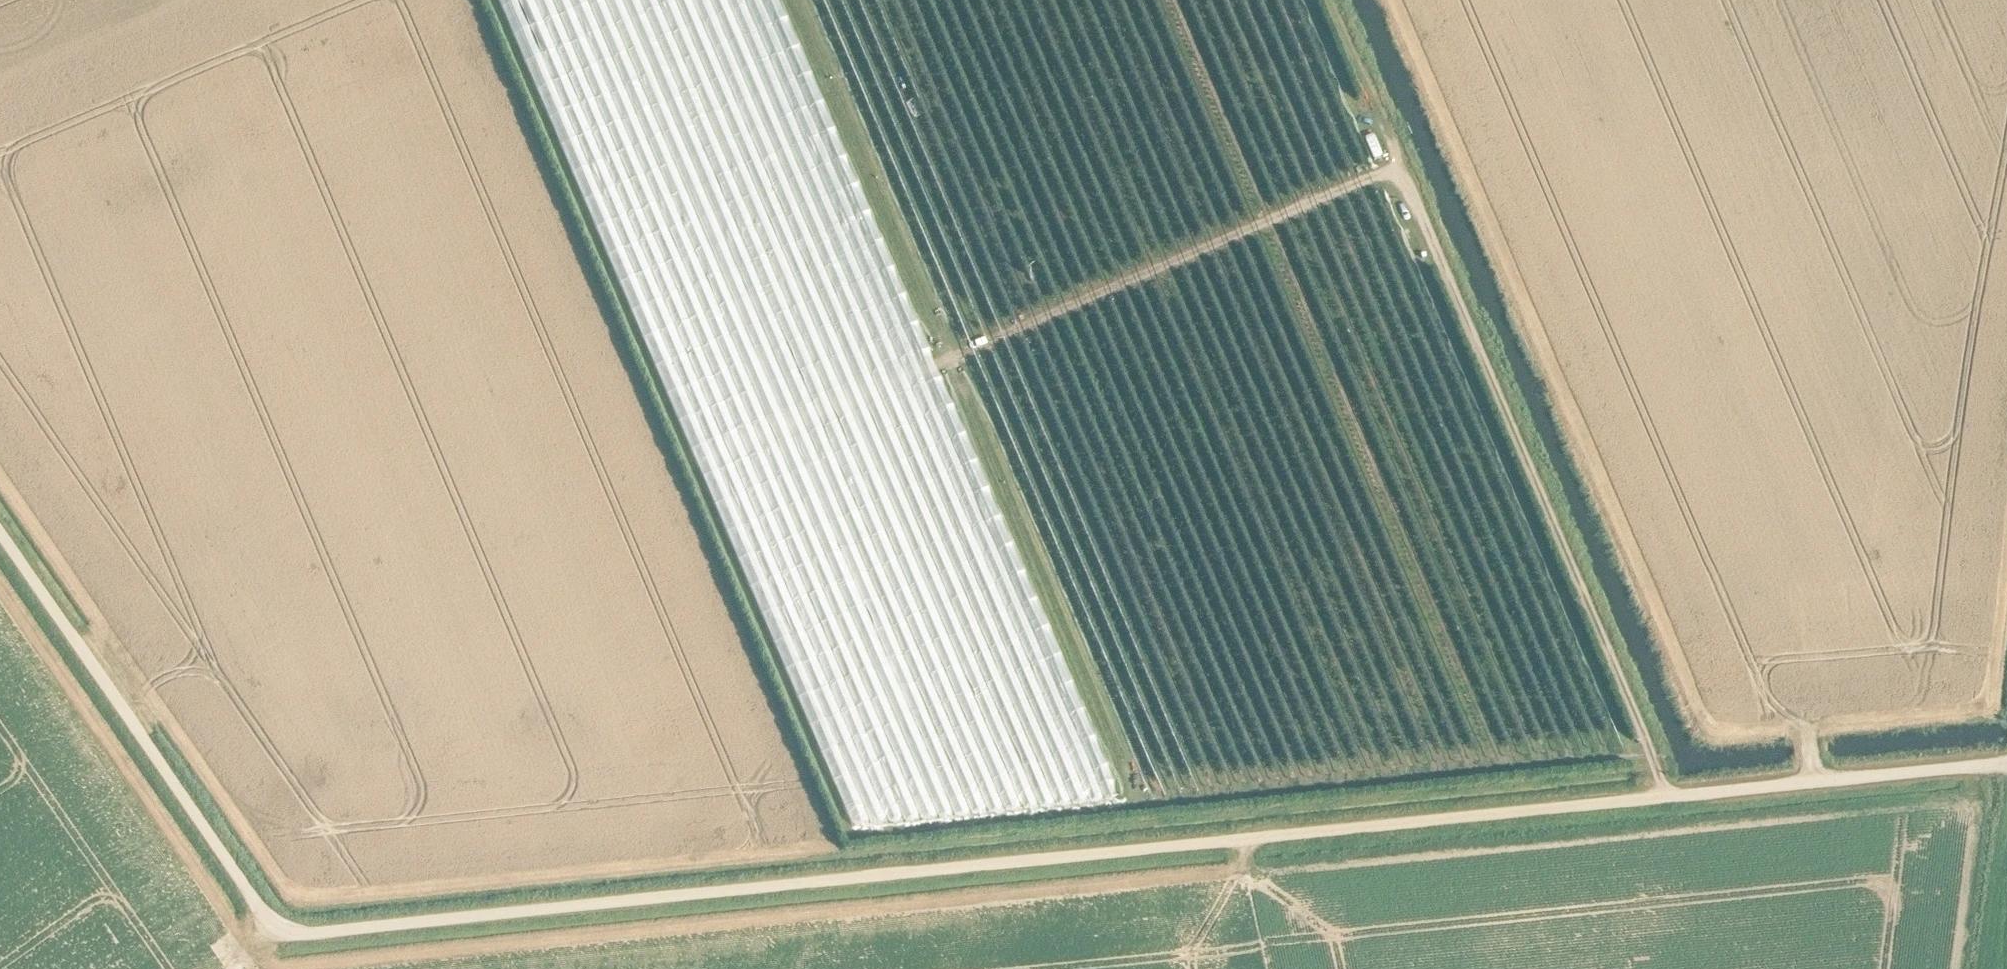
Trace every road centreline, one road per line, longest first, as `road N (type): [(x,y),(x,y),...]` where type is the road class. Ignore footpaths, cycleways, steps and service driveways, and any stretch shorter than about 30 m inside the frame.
road 1 (unclassified): [(2006,768),(308,935),(275,925),(256,907),(0,536)]

